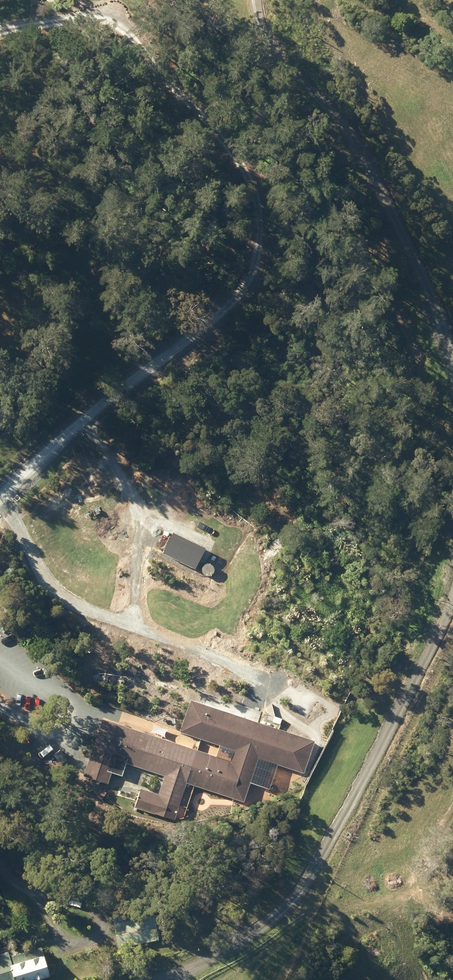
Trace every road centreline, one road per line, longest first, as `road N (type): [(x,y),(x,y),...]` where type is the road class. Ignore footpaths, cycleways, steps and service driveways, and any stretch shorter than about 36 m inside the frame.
road 1 (track): [(0,30),(48,12),(118,9),(227,130),(251,210),(230,284),(0,498)]
road 2 (track): [(170,979),(251,934),(306,880),(371,777),(452,581)]
road 3 (track): [(452,374),(362,162),(278,59),(254,0)]
road 4 (track): [(0,518),(21,529),(63,594),(139,635),(234,669),(262,687),(276,712)]

